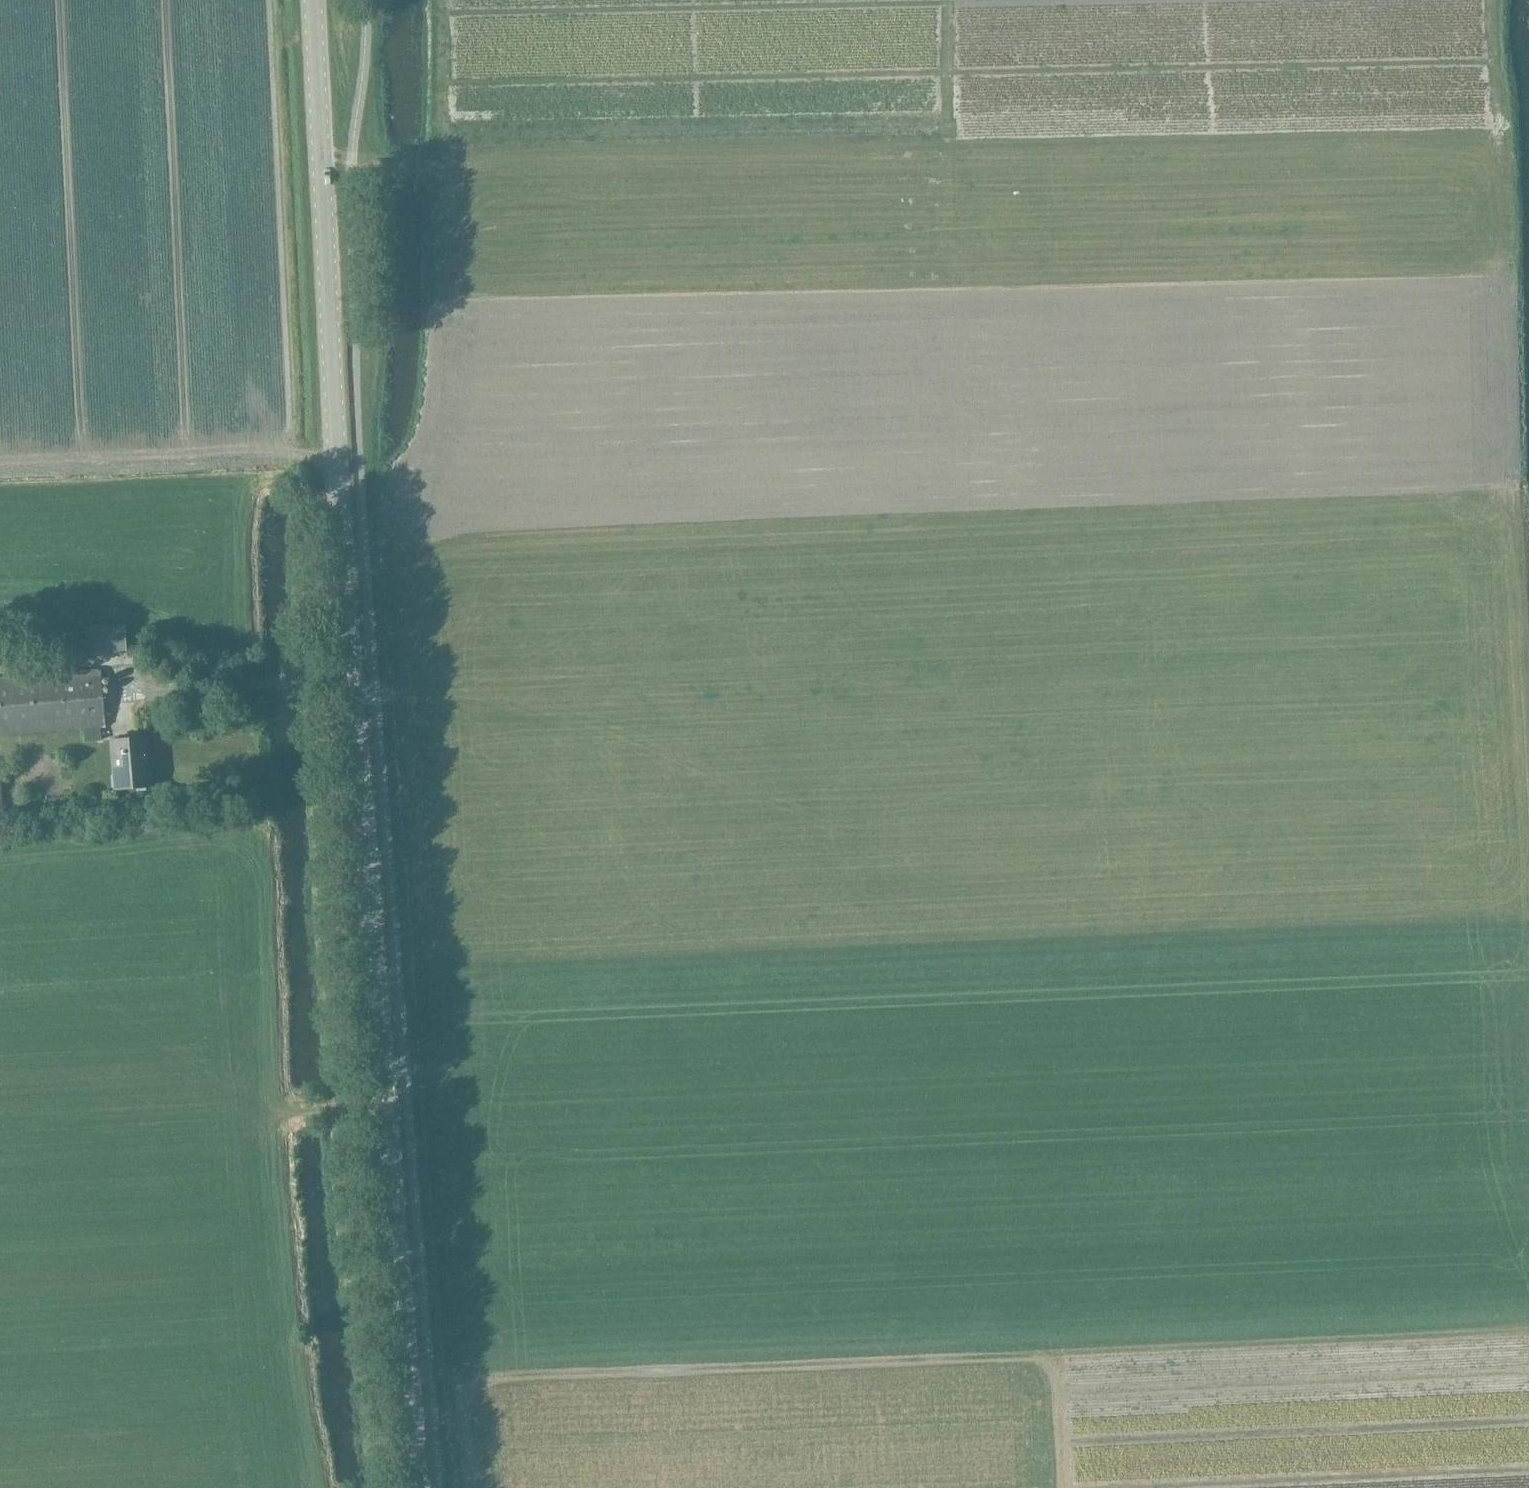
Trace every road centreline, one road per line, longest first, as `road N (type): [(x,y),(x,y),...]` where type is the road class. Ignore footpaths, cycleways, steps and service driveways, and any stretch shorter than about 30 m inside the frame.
road 1 (unclassified): [(304,0),(410,1487)]

